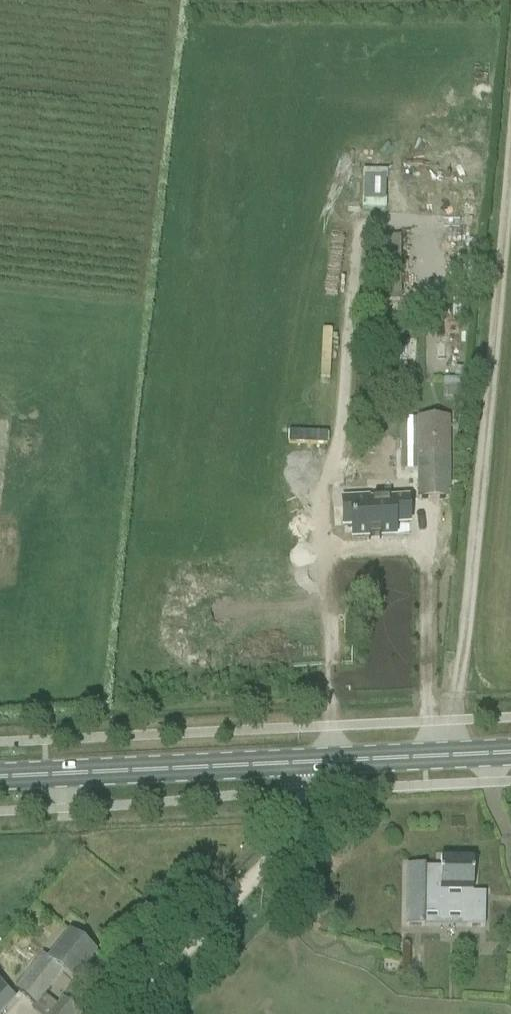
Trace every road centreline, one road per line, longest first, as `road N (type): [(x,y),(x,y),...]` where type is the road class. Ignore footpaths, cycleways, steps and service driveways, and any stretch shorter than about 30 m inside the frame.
road 1 (primary): [(0,778),(510,754)]
road 2 (track): [(310,793),(275,859),(130,1013)]

